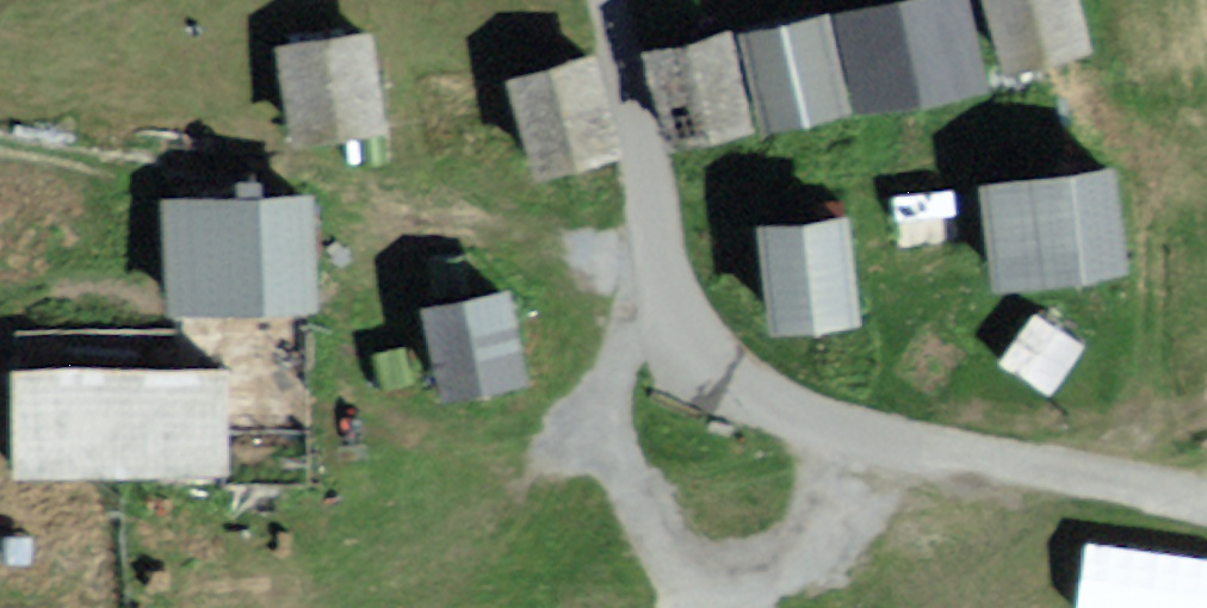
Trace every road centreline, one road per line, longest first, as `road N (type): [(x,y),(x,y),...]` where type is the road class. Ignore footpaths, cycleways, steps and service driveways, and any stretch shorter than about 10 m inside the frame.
road 1 (residential): [(1206,498),(804,406),(693,334),(661,259),(606,0)]

